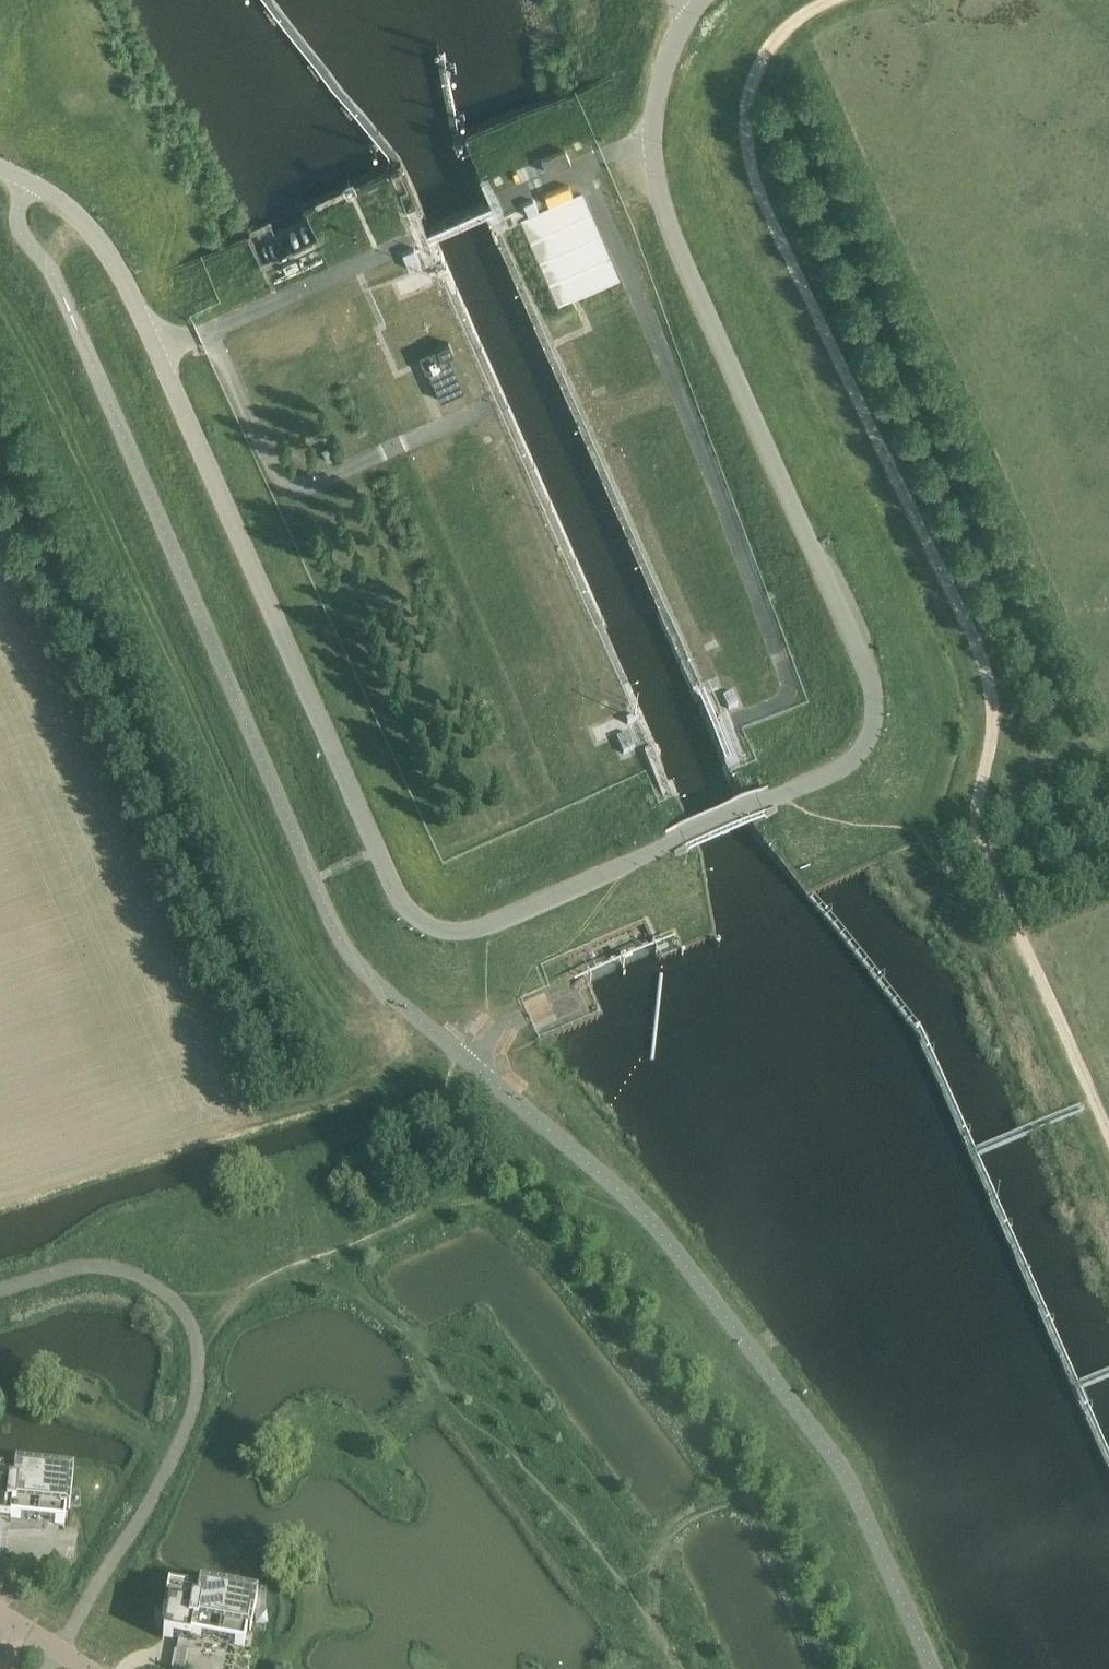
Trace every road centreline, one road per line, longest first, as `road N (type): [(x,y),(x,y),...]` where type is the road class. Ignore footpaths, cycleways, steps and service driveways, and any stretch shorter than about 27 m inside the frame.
road 1 (unclassified): [(0,167),(30,177),(92,222),(128,282),(412,913),(442,928),(486,924),(848,766),(870,742),(879,714),(875,682),(667,215),(650,146),(658,86),(688,19),(706,0)]

